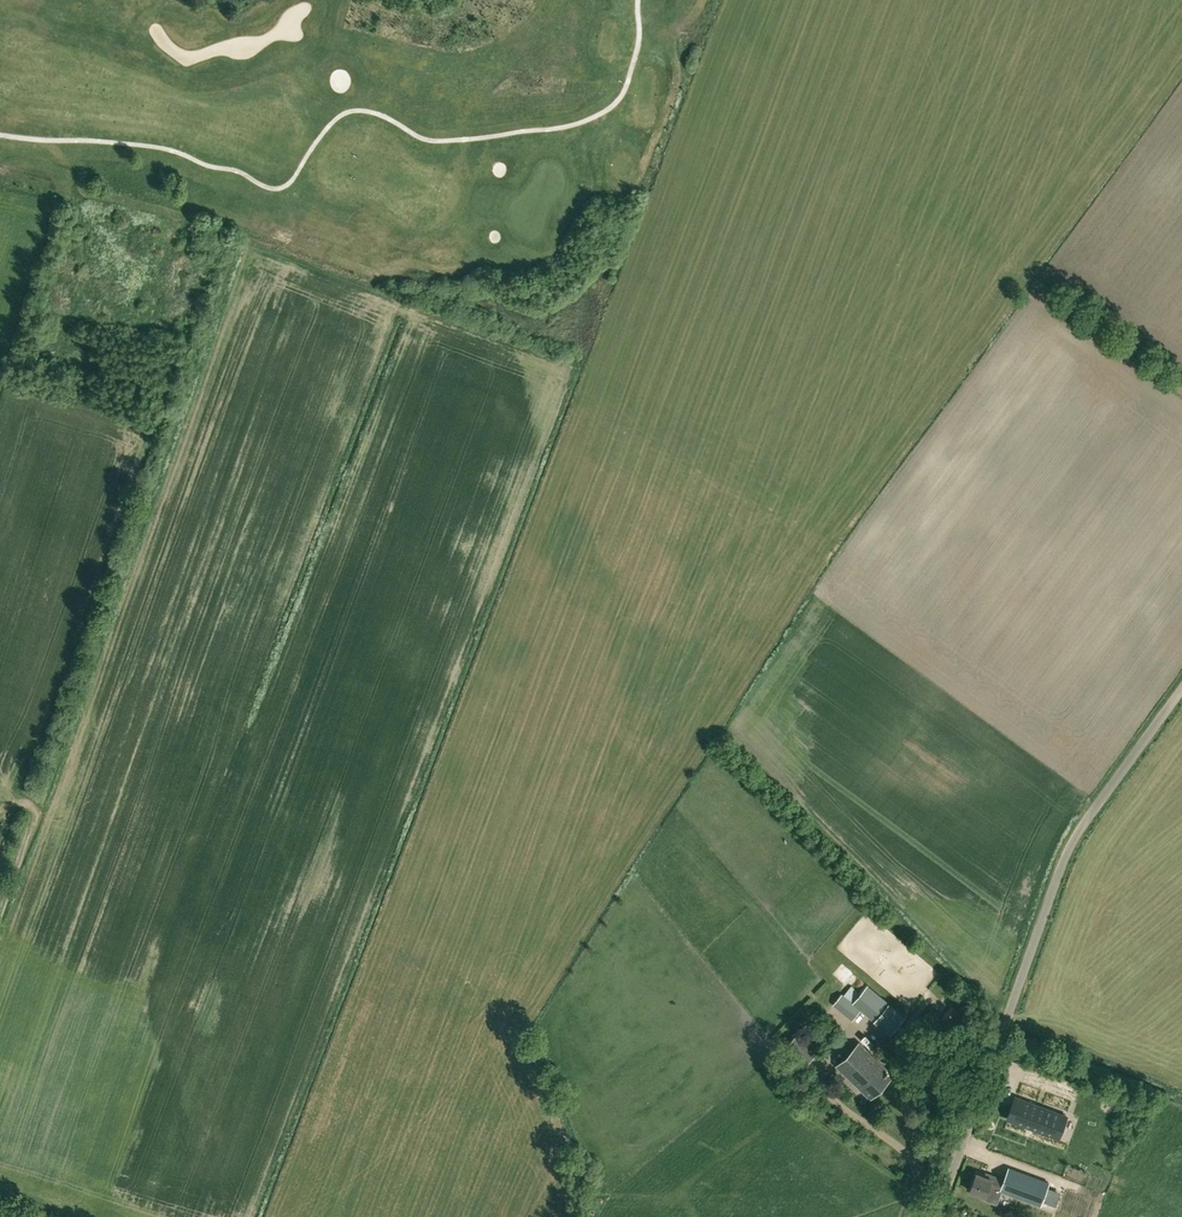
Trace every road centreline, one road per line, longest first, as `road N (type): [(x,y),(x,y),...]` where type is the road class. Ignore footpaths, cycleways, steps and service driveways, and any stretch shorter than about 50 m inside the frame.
road 1 (unclassified): [(937,1216),(1065,861),(1181,691)]

